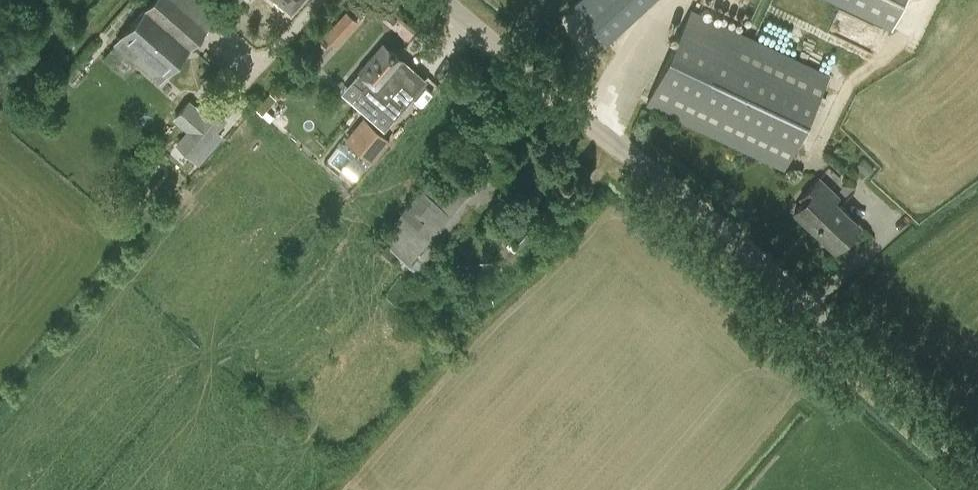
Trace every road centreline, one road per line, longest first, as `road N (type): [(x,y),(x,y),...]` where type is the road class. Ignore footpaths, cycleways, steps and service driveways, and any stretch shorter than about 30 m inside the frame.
road 1 (unclassified): [(977,469),(457,0)]
road 2 (track): [(602,131),(660,15),(675,0)]

